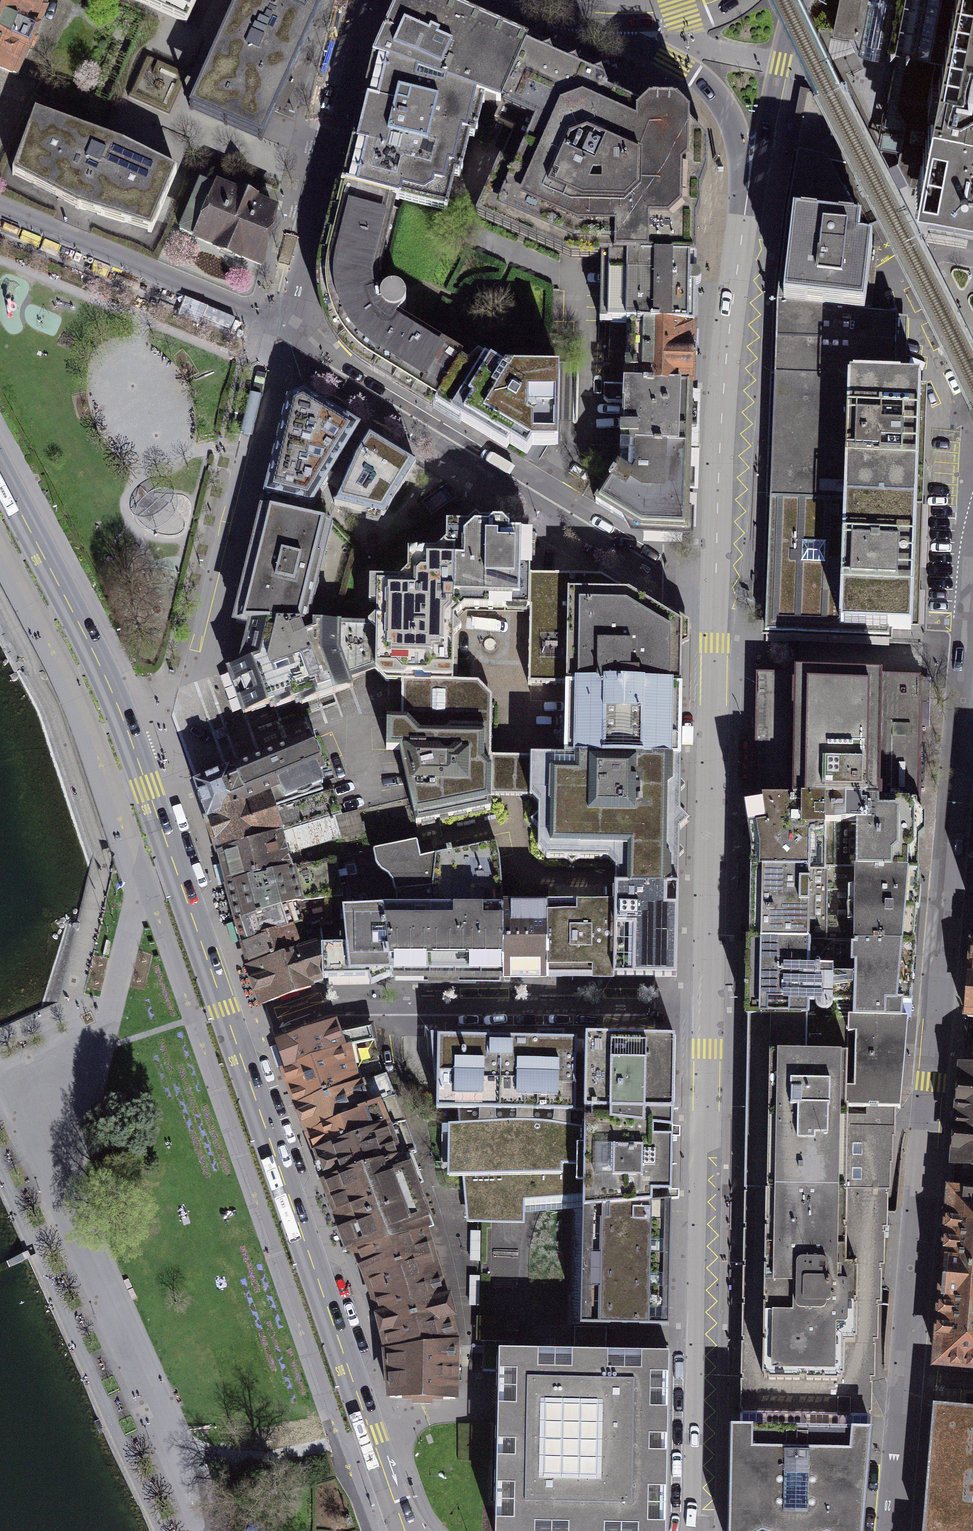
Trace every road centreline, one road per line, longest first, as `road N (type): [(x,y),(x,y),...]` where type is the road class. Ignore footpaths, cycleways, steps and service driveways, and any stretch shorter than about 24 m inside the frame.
road 1 (residential): [(972,583),(893,1530)]
road 2 (primary): [(701,1530),(710,1006)]
road 3 (residential): [(710,1006),(336,1006),(237,1043)]
road 4 (primary): [(237,1043),(392,1492)]
road 5 (residential): [(280,343),(187,703),(130,737)]
road 6 (primary): [(710,1006),(716,600)]
road 7 (primary): [(716,600),(720,437),(742,233)]
road 8 (residential): [(280,343),(366,0)]
road 9 (primary): [(130,737),(237,1043)]
road 10 (residential): [(280,343),(542,506)]
road 11 (residential): [(0,214),(280,343)]
road 12 (primary): [(742,233),(739,147),(715,92),(578,14)]
road 13 (primary): [(0,474),(130,737)]
road 14 (secondary): [(742,233),(796,0)]
road 15 (residential): [(542,506),(695,597),(716,600)]
road 16 (residential): [(591,349),(584,425),(554,466),(542,506)]
road 17 (secondary): [(721,0),(627,19),(578,14)]

